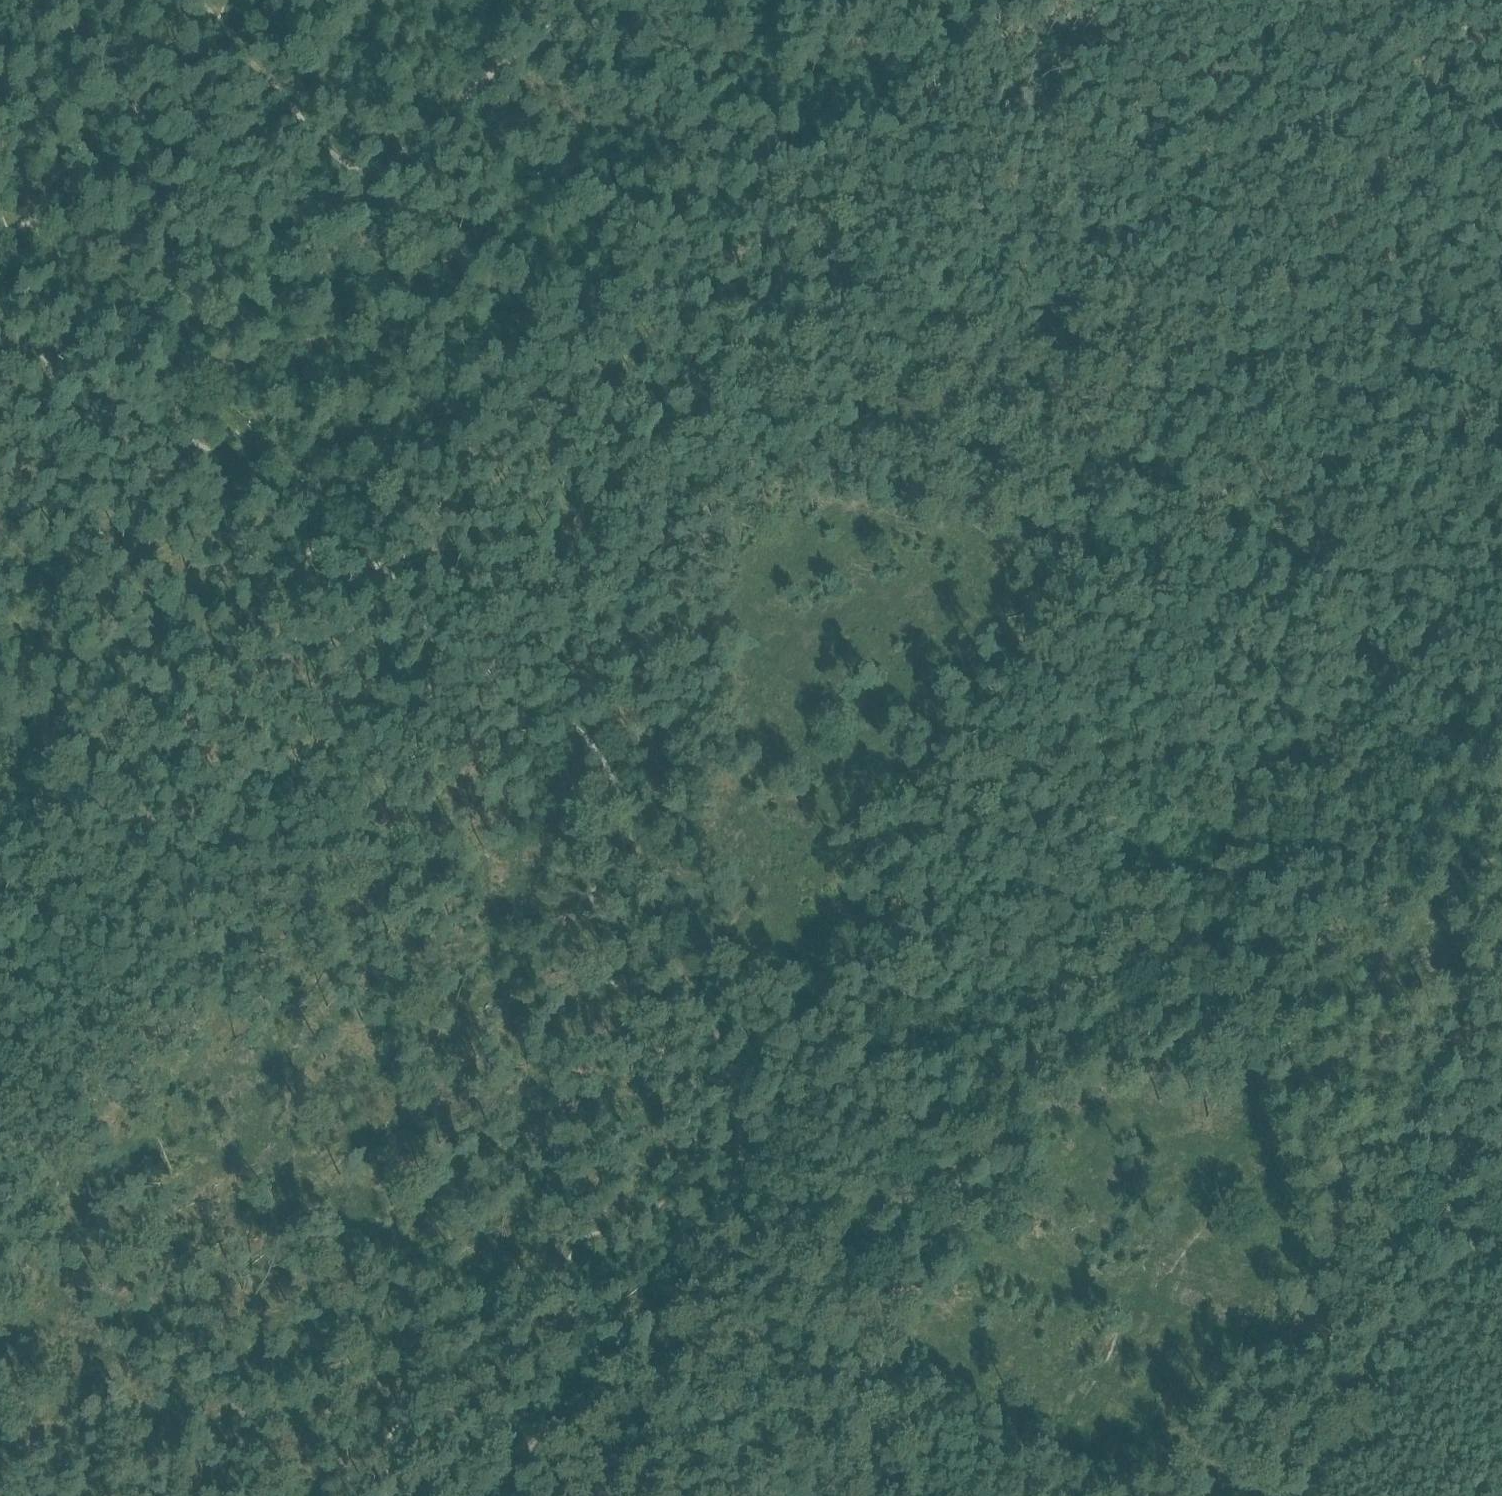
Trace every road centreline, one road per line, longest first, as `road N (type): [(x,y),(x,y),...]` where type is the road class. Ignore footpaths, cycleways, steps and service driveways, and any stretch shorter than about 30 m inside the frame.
road 1 (track): [(482,1495),(747,1168),(720,1066),(602,747),(446,632),(279,465),(14,232)]
road 2 (track): [(747,1168),(875,1015),(941,989),(1036,991),(1129,980),(1186,952),(1269,847),(1313,810),(1501,688)]
road 3 (track): [(747,1168),(794,1334),(1082,1495)]
road 4 (track): [(577,0),(359,188),(228,41)]
road 5 (track): [(228,41),(14,232)]
road 6 (track): [(1501,213),(1493,117),(1461,0)]

